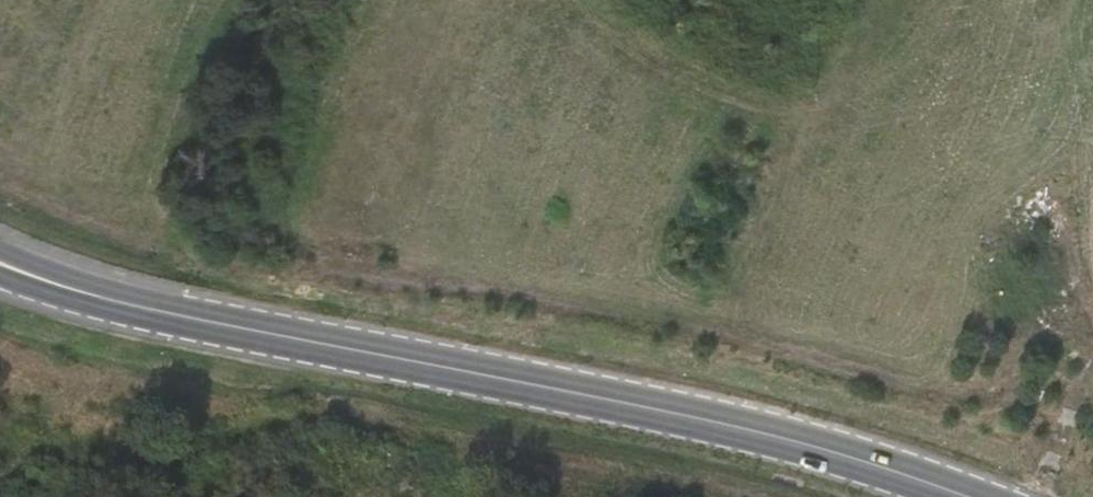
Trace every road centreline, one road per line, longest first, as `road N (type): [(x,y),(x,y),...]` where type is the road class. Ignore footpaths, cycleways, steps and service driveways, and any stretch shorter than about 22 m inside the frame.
road 1 (track): [(325,278),(452,293),(956,394),(1006,398),(1056,301),(1081,316),(1092,338)]
road 2 (tertiary): [(961,496),(849,457),(671,413),(156,311)]
road 3 (track): [(711,496),(487,457),(257,395),(188,390)]
road 4 (tertiary): [(156,311),(0,249)]
road 5 (tertiary): [(0,274),(156,311)]
road 6 (track): [(1092,359),(1040,496)]

